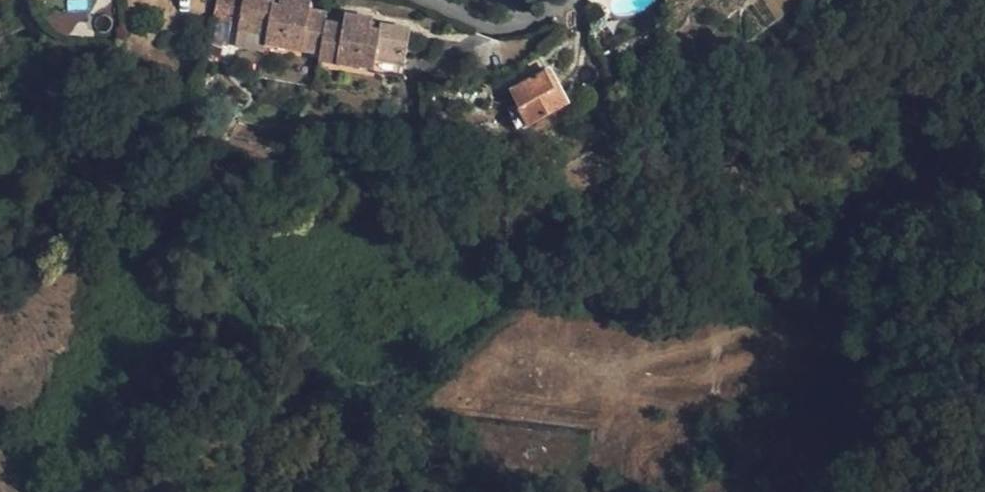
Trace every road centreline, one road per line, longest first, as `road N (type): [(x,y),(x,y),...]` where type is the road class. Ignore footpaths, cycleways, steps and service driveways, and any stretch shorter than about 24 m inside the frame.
road 1 (track): [(984,165),(955,173),(787,299),(719,339),(621,371),(501,368)]
road 2 (residential): [(554,0),(541,19),(512,32),(486,31),(421,0)]

